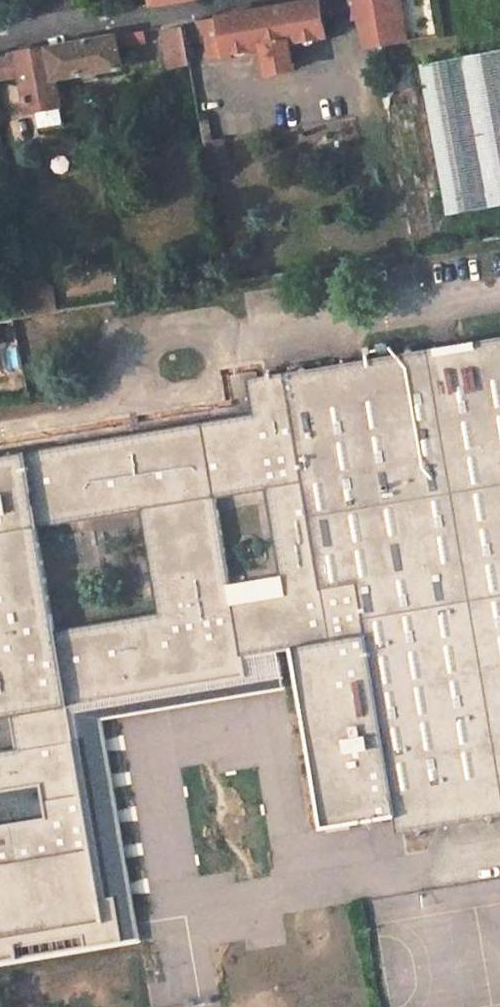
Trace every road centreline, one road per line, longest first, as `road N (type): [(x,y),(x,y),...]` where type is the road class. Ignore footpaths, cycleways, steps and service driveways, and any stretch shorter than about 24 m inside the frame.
road 1 (residential): [(56,30),(227,0)]

